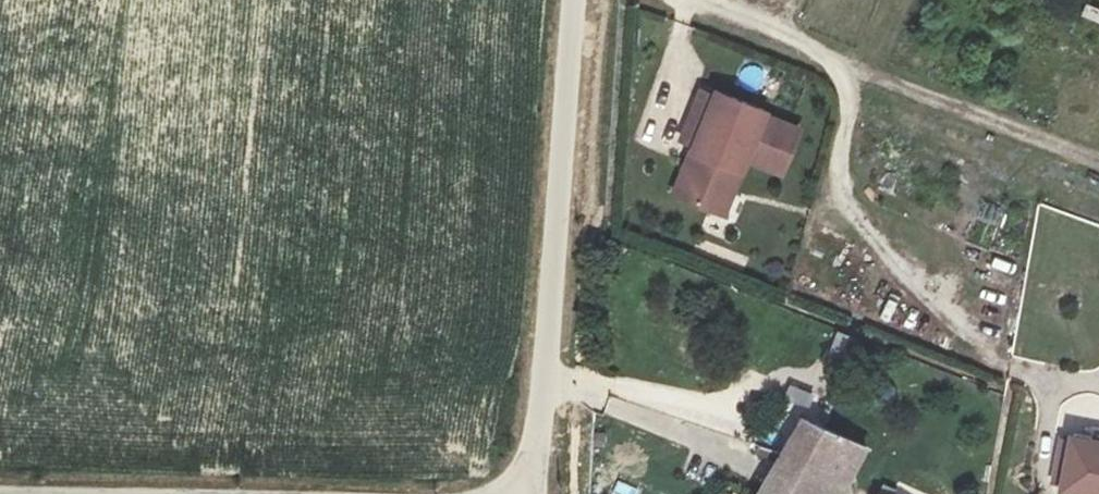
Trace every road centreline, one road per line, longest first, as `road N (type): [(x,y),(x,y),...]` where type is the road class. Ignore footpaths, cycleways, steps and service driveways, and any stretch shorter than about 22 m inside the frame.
road 1 (unclassified): [(533,493),(573,0)]

